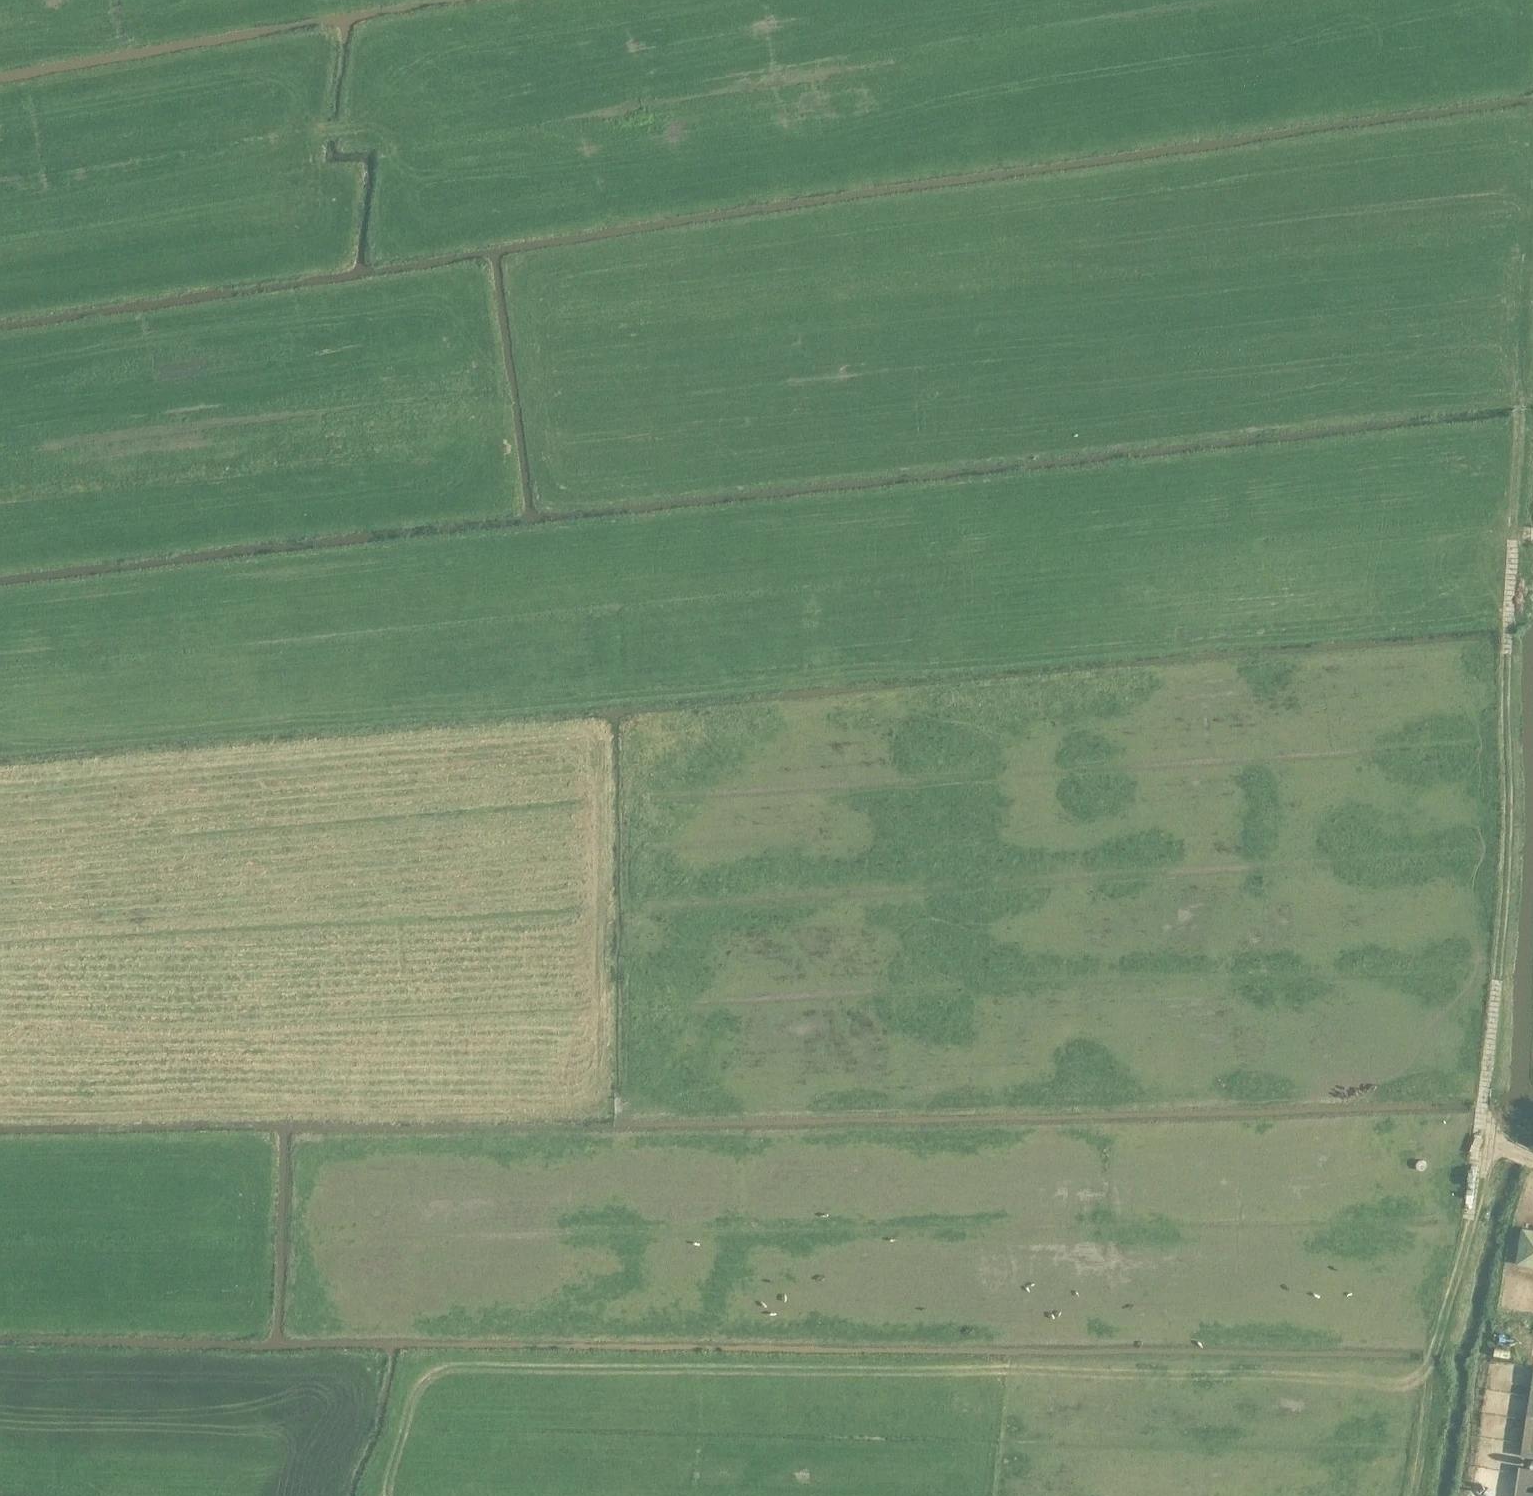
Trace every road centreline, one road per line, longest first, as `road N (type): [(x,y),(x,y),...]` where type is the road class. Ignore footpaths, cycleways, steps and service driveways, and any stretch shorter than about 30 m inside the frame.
road 1 (track): [(1515,536),(1509,774),(1485,1104),(1434,1358)]
road 2 (track): [(1523,409),(1515,536),(1532,536)]

